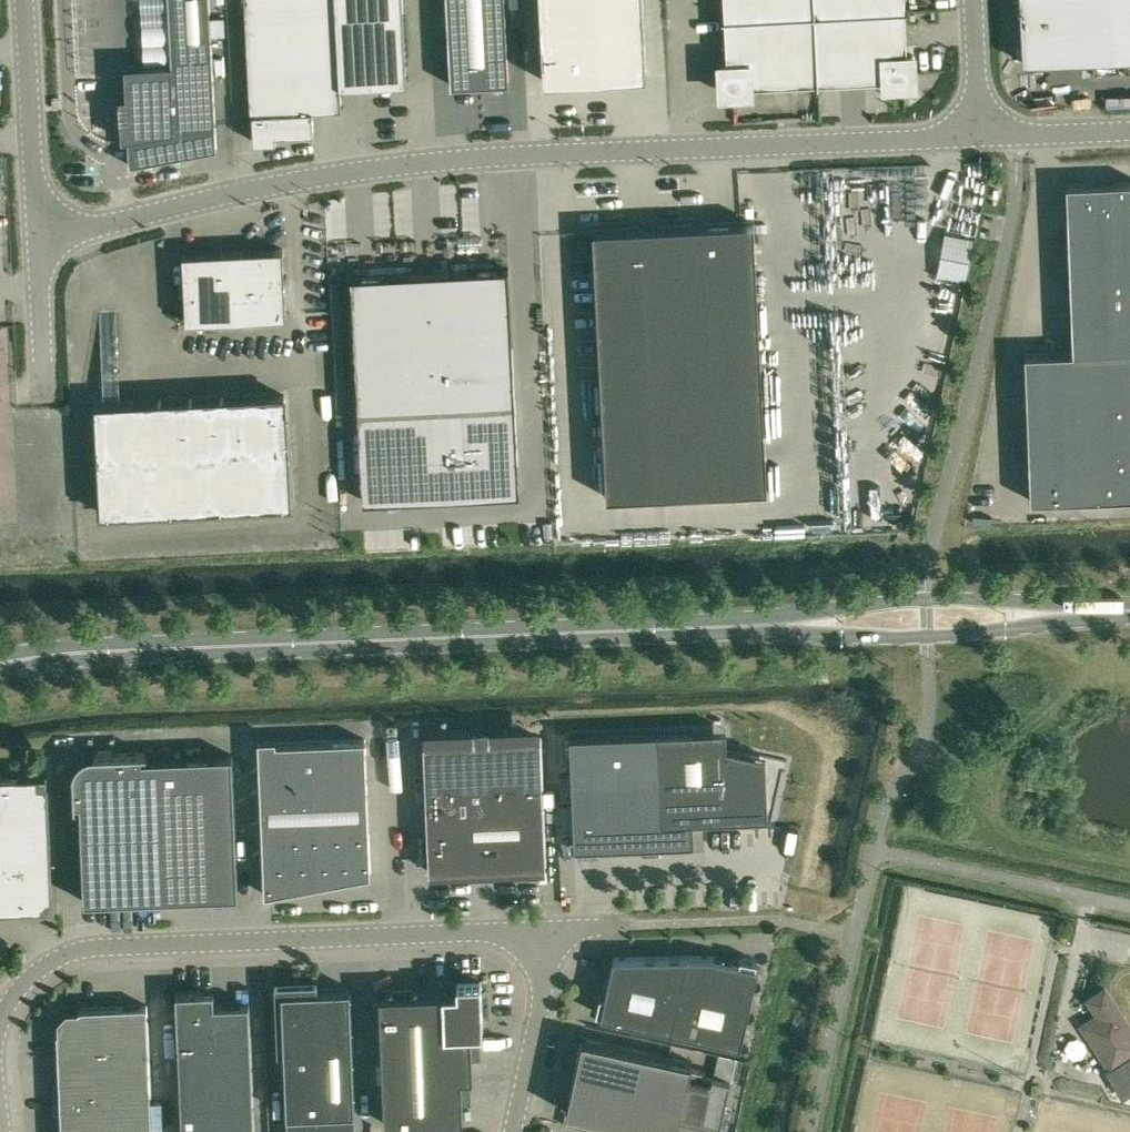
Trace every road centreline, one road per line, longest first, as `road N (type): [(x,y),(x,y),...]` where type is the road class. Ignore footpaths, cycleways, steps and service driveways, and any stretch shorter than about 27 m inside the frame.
road 1 (unclassified): [(40,239),(294,182),(497,158),(981,139)]
road 2 (primary): [(0,663),(122,647),(762,624)]
road 3 (unclassified): [(0,1031),(16,993),(44,969),(113,948),(548,931)]
road 4 (primary): [(762,624),(927,636),(1063,610)]
road 5 (primary): [(1063,610),(926,598),(762,624)]
road 6 (unclassified): [(40,239),(27,0)]
road 7 (unclassified): [(548,931),(513,1131)]
road 8 (unclassified): [(49,402),(40,239)]
road 9 (unclassified): [(1129,133),(981,139)]
road 10 (unclassified): [(981,139),(974,0)]

